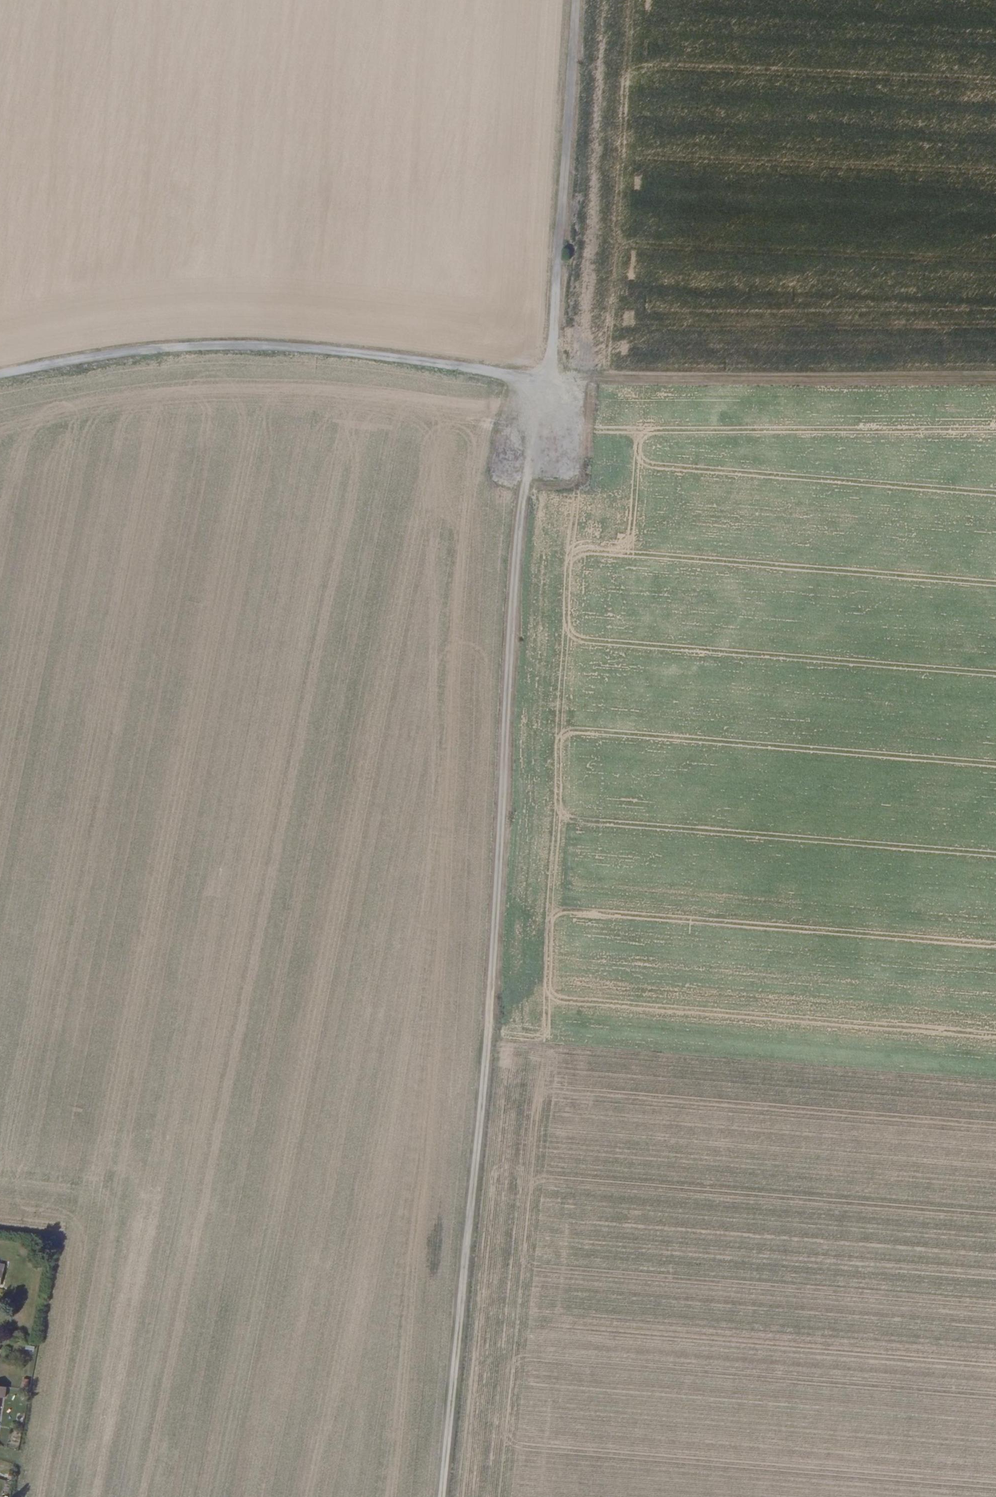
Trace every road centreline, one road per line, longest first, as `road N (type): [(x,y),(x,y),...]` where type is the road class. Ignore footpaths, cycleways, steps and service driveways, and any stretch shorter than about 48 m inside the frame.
road 1 (track): [(446,1496),(488,1040),(518,540),(551,377)]
road 2 (track): [(0,376),(147,347),(304,347),(551,377),(574,0)]

